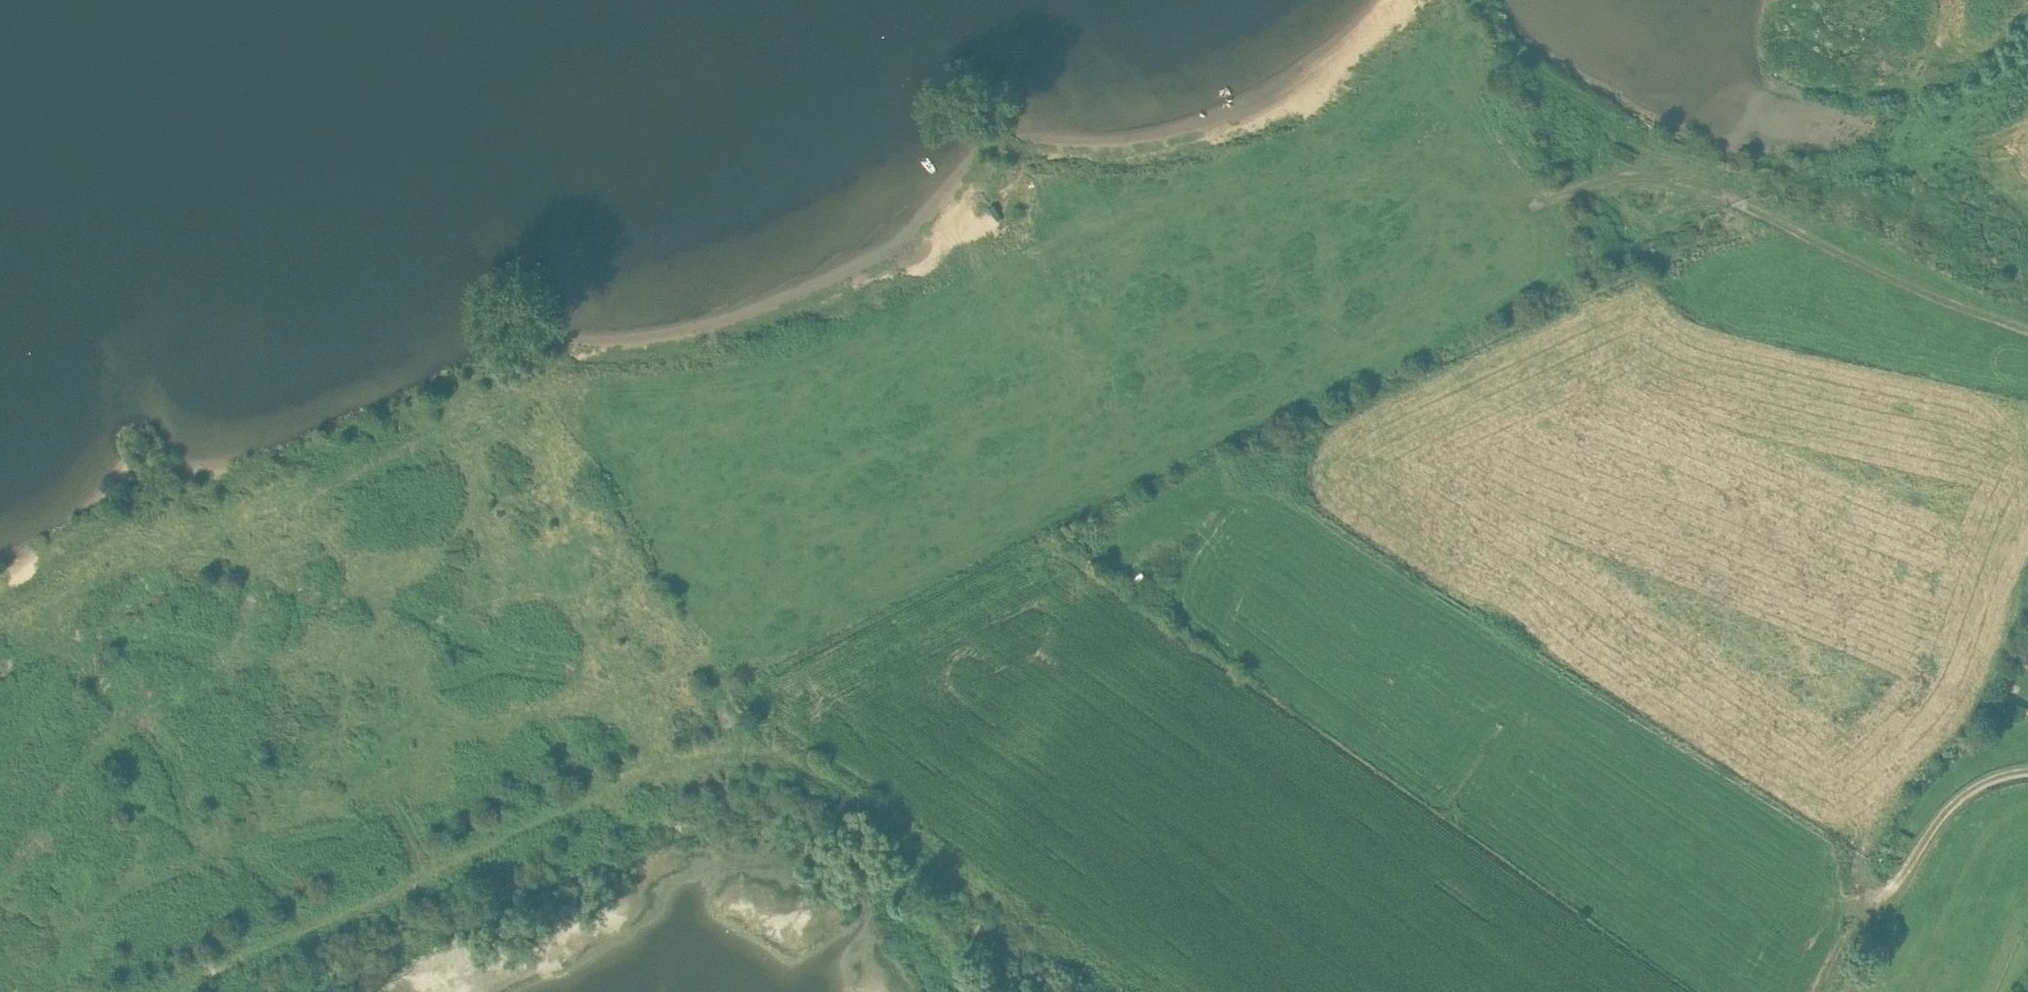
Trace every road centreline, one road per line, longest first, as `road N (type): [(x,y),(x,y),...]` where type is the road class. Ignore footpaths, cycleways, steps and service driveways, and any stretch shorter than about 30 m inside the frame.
road 1 (track): [(2027,771),(1966,796),(1896,886),(1859,895)]

